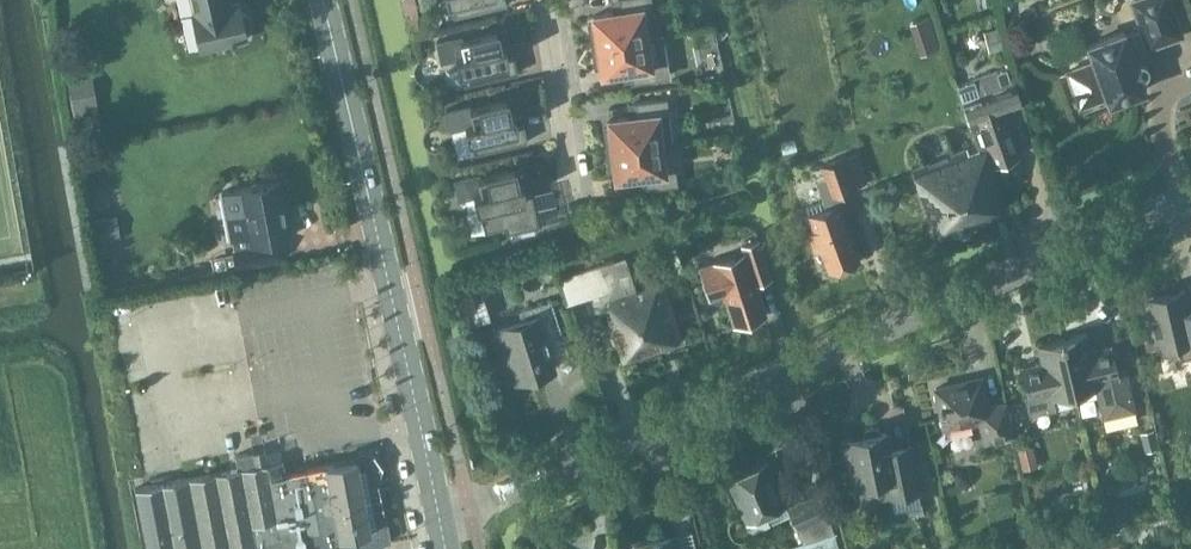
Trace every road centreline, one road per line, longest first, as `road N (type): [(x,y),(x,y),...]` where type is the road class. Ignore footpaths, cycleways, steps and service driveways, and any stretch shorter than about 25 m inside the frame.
road 1 (residential): [(439,521),(1190,197)]
road 2 (tertiary): [(439,521),(324,0)]
road 3 (residential): [(571,197),(542,0)]

